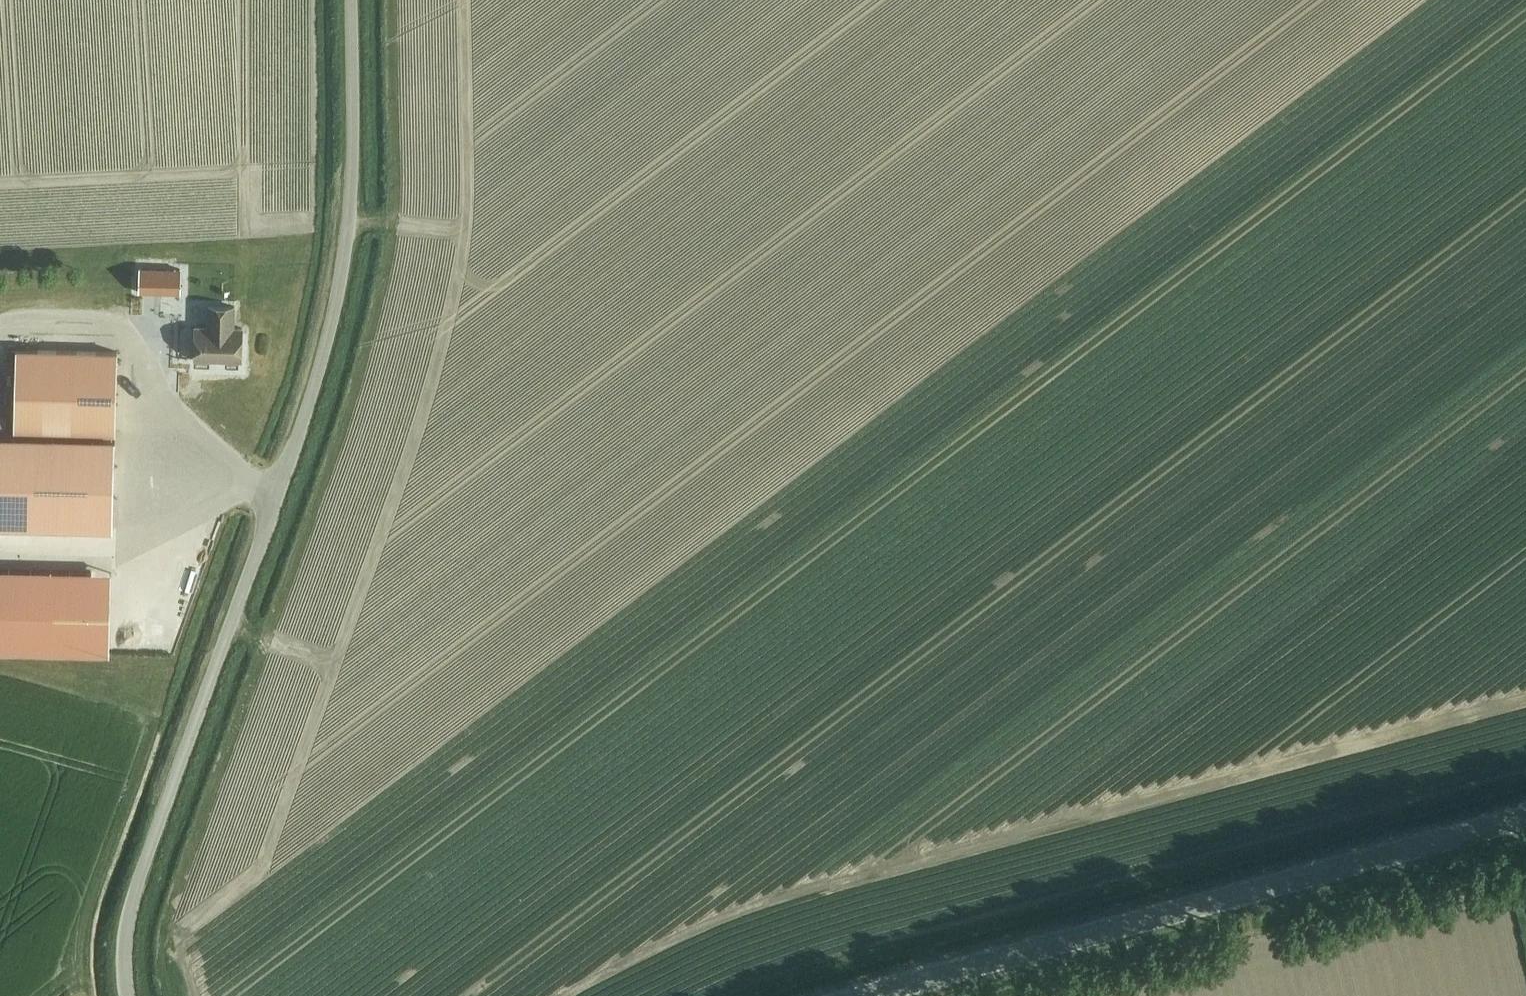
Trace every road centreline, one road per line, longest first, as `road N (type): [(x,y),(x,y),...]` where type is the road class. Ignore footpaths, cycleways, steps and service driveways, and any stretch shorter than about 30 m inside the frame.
road 1 (unclassified): [(125,995),(119,916),(318,378),(344,250),(352,109),(348,0)]
road 2 (secondary): [(873,995),(1525,819)]

